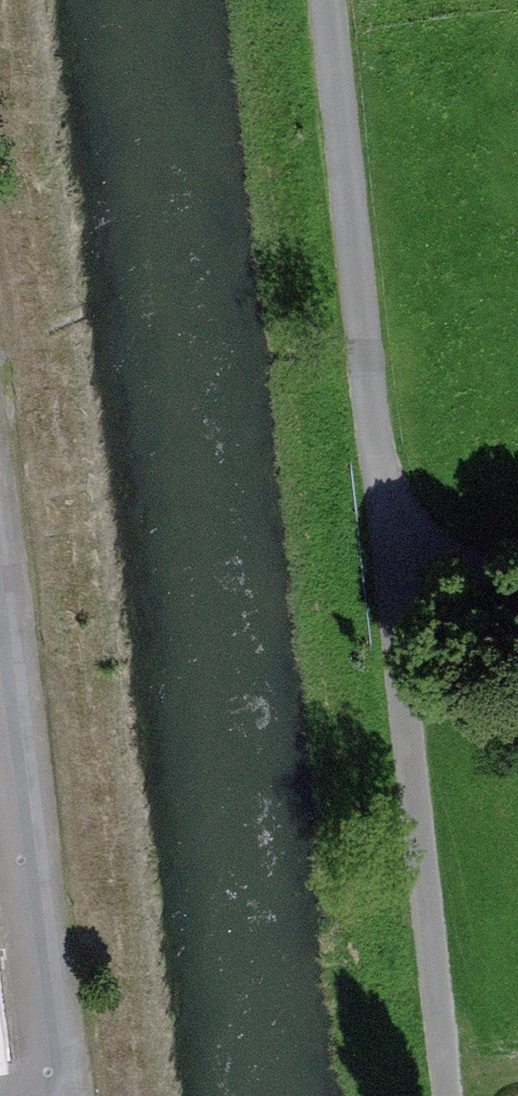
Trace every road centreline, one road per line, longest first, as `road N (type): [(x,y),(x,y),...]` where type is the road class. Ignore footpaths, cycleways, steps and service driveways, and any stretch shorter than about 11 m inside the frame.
road 1 (track): [(449,1095),(332,0)]
road 2 (track): [(81,1095),(0,438)]
road 3 (residential): [(392,584),(517,584)]

